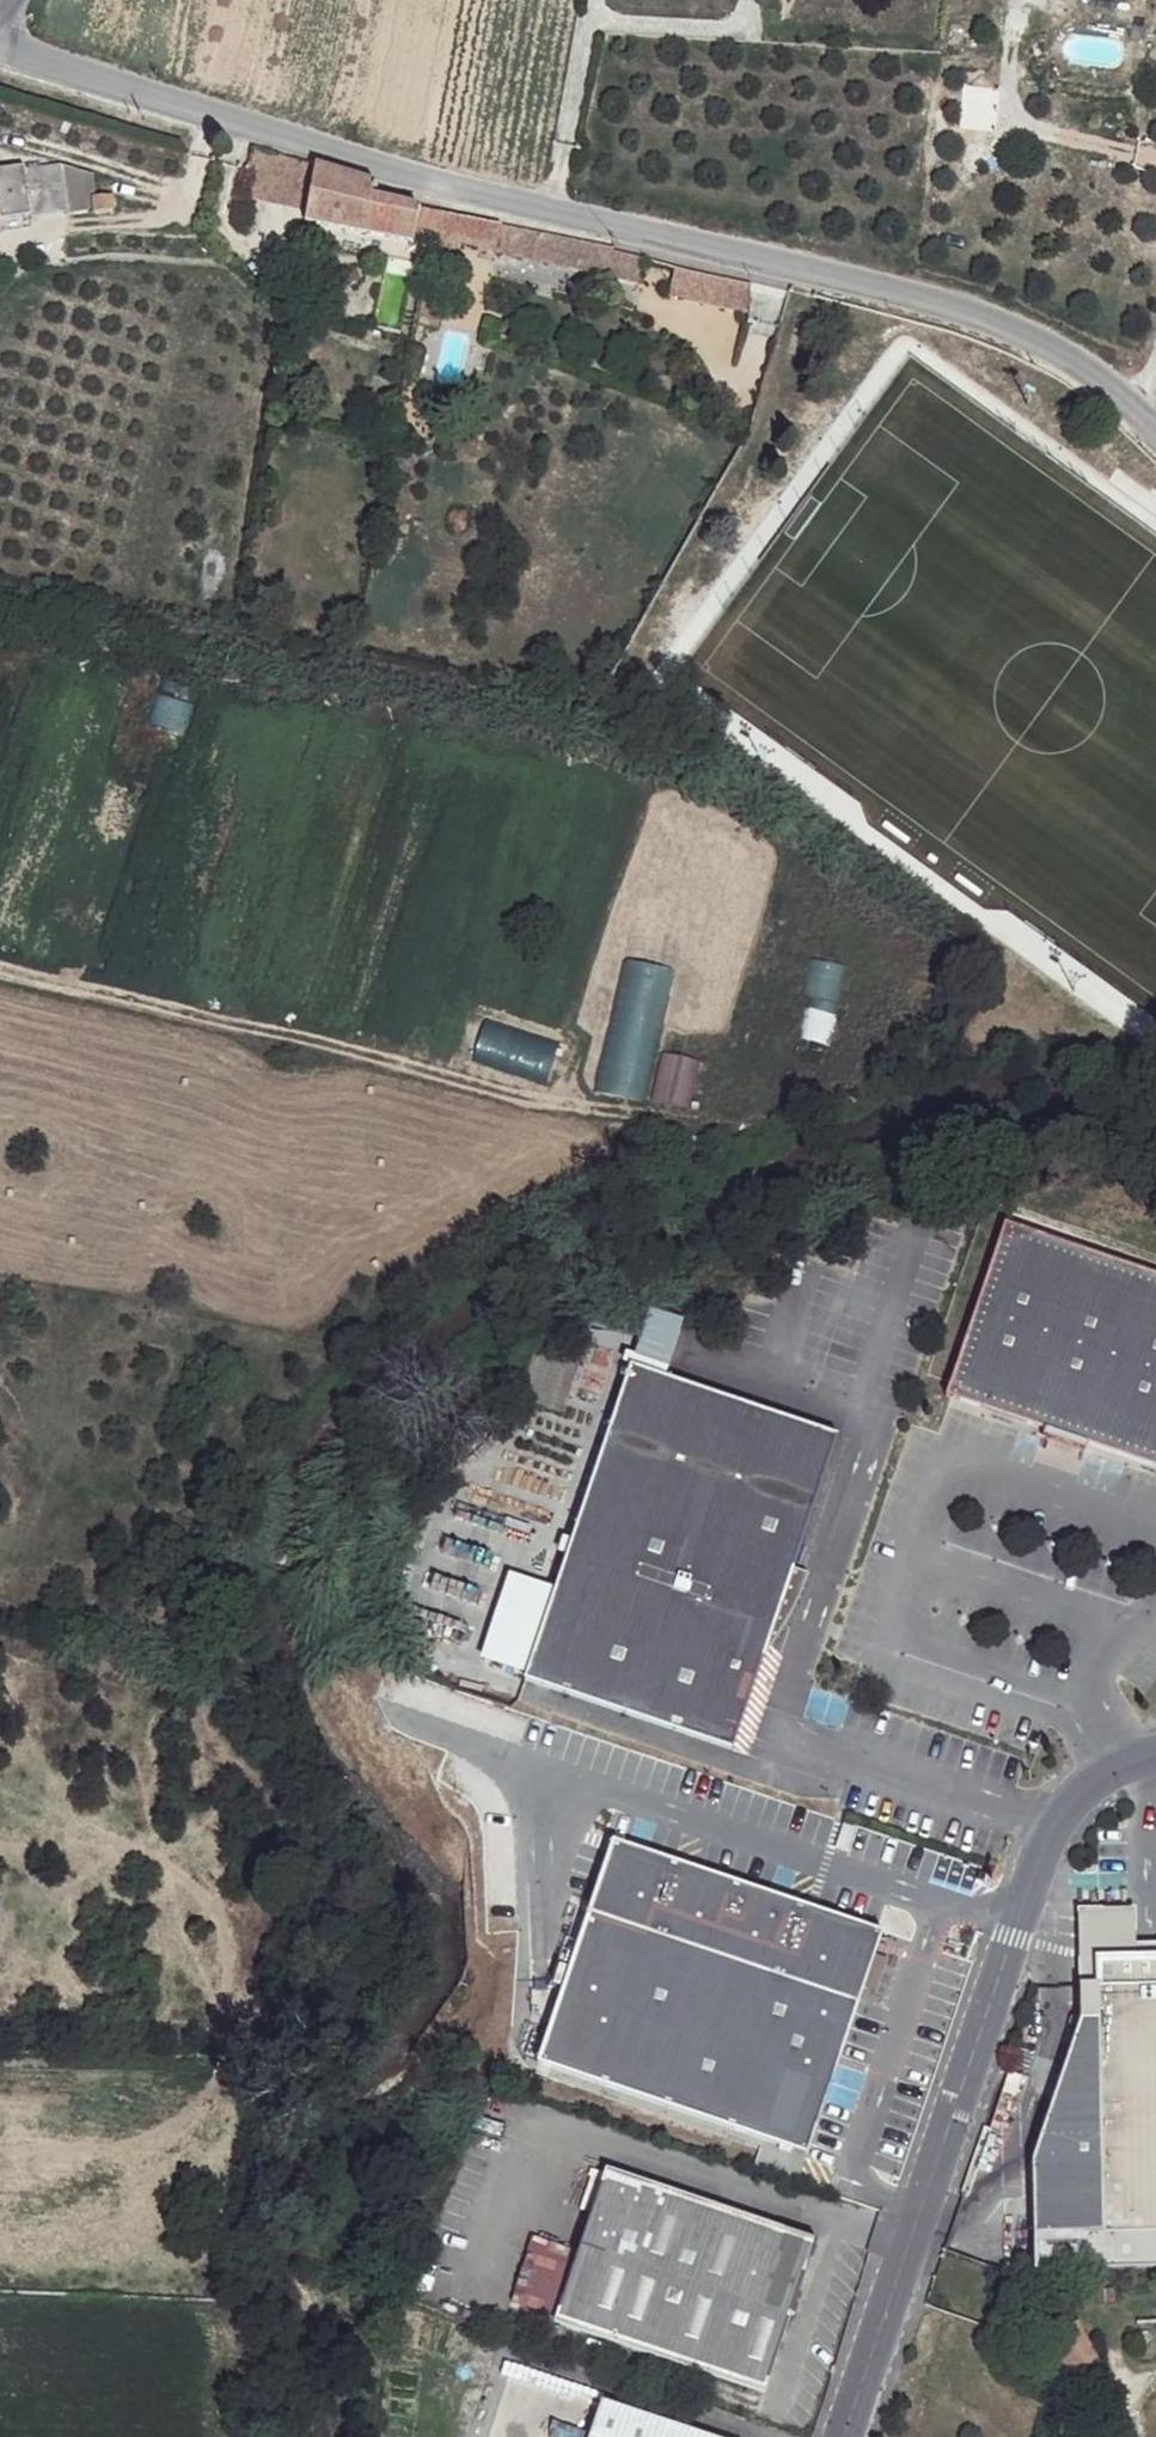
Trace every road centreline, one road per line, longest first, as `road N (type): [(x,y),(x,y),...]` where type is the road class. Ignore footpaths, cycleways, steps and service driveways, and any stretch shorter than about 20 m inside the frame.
road 1 (unclassified): [(1155,435),(1077,366),(984,316),(806,264),(248,128),(40,62),(0,39)]
road 2 (unclassified): [(1155,1764),(1096,1786),(1042,1843),(848,2436)]

